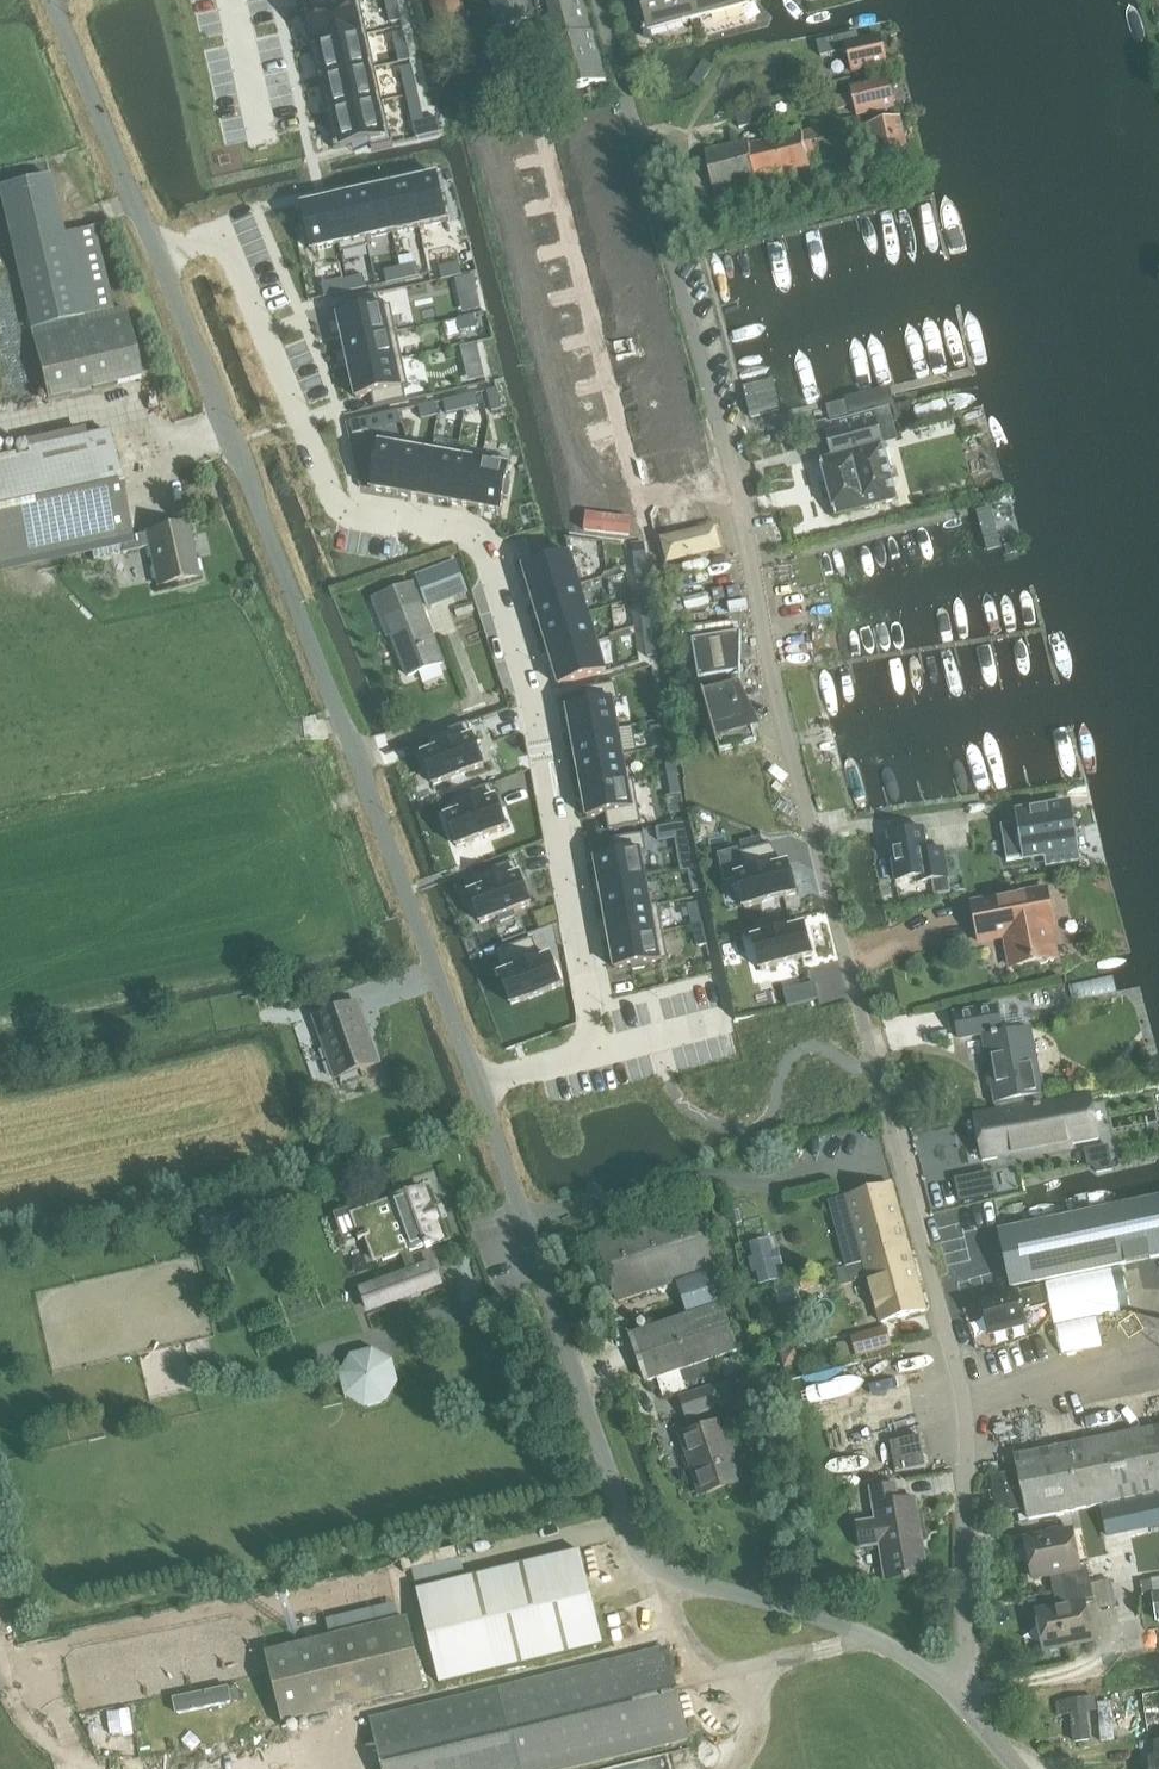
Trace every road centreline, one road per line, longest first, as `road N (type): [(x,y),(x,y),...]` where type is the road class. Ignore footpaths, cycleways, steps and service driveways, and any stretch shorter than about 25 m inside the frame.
road 1 (unclassified): [(964,1702),(968,1437),(956,1357),(790,752),(742,514),(598,0)]
road 2 (residential): [(476,1082),(599,1051),(543,703),(482,533),(350,514),(300,417),(222,226),(157,254)]
road 3 (unclassified): [(476,1082),(157,254)]
road 4 (unclassified): [(964,1702),(869,1634),(680,1573),(653,1554),(635,1532),(476,1082)]
road 5 (unclassified): [(157,254),(52,0)]
road 6 (residential): [(264,141),(231,0)]

